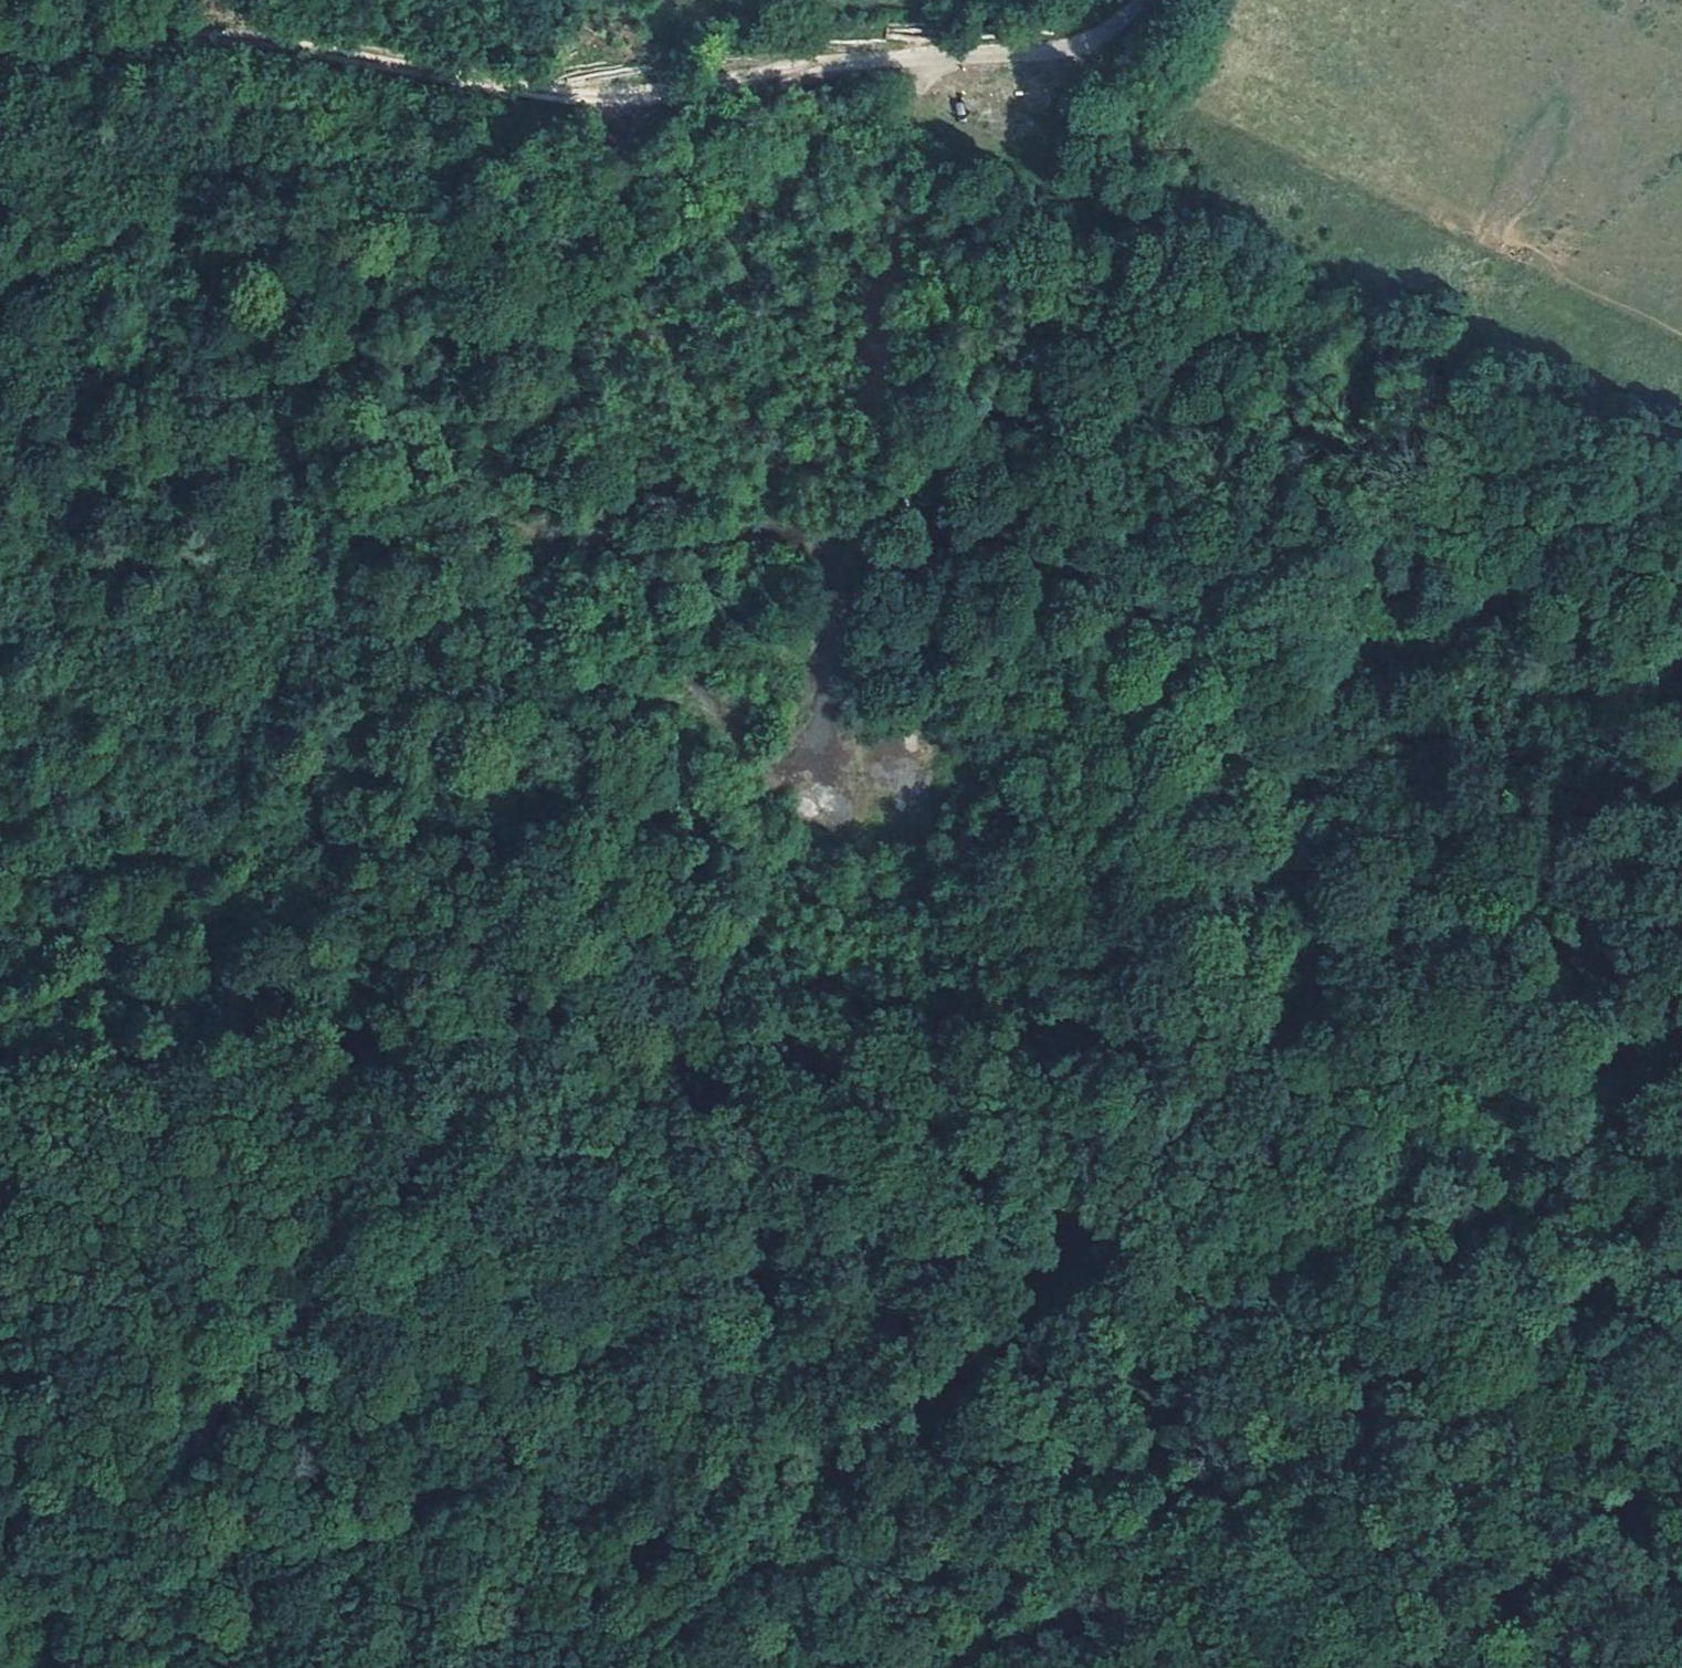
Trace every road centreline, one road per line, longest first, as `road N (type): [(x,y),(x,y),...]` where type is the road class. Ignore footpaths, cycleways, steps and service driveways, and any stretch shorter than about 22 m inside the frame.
road 1 (track): [(0,69),(208,40),(262,41),(494,88),(652,94),(802,66),(1042,53),(1088,41),(1143,0)]

